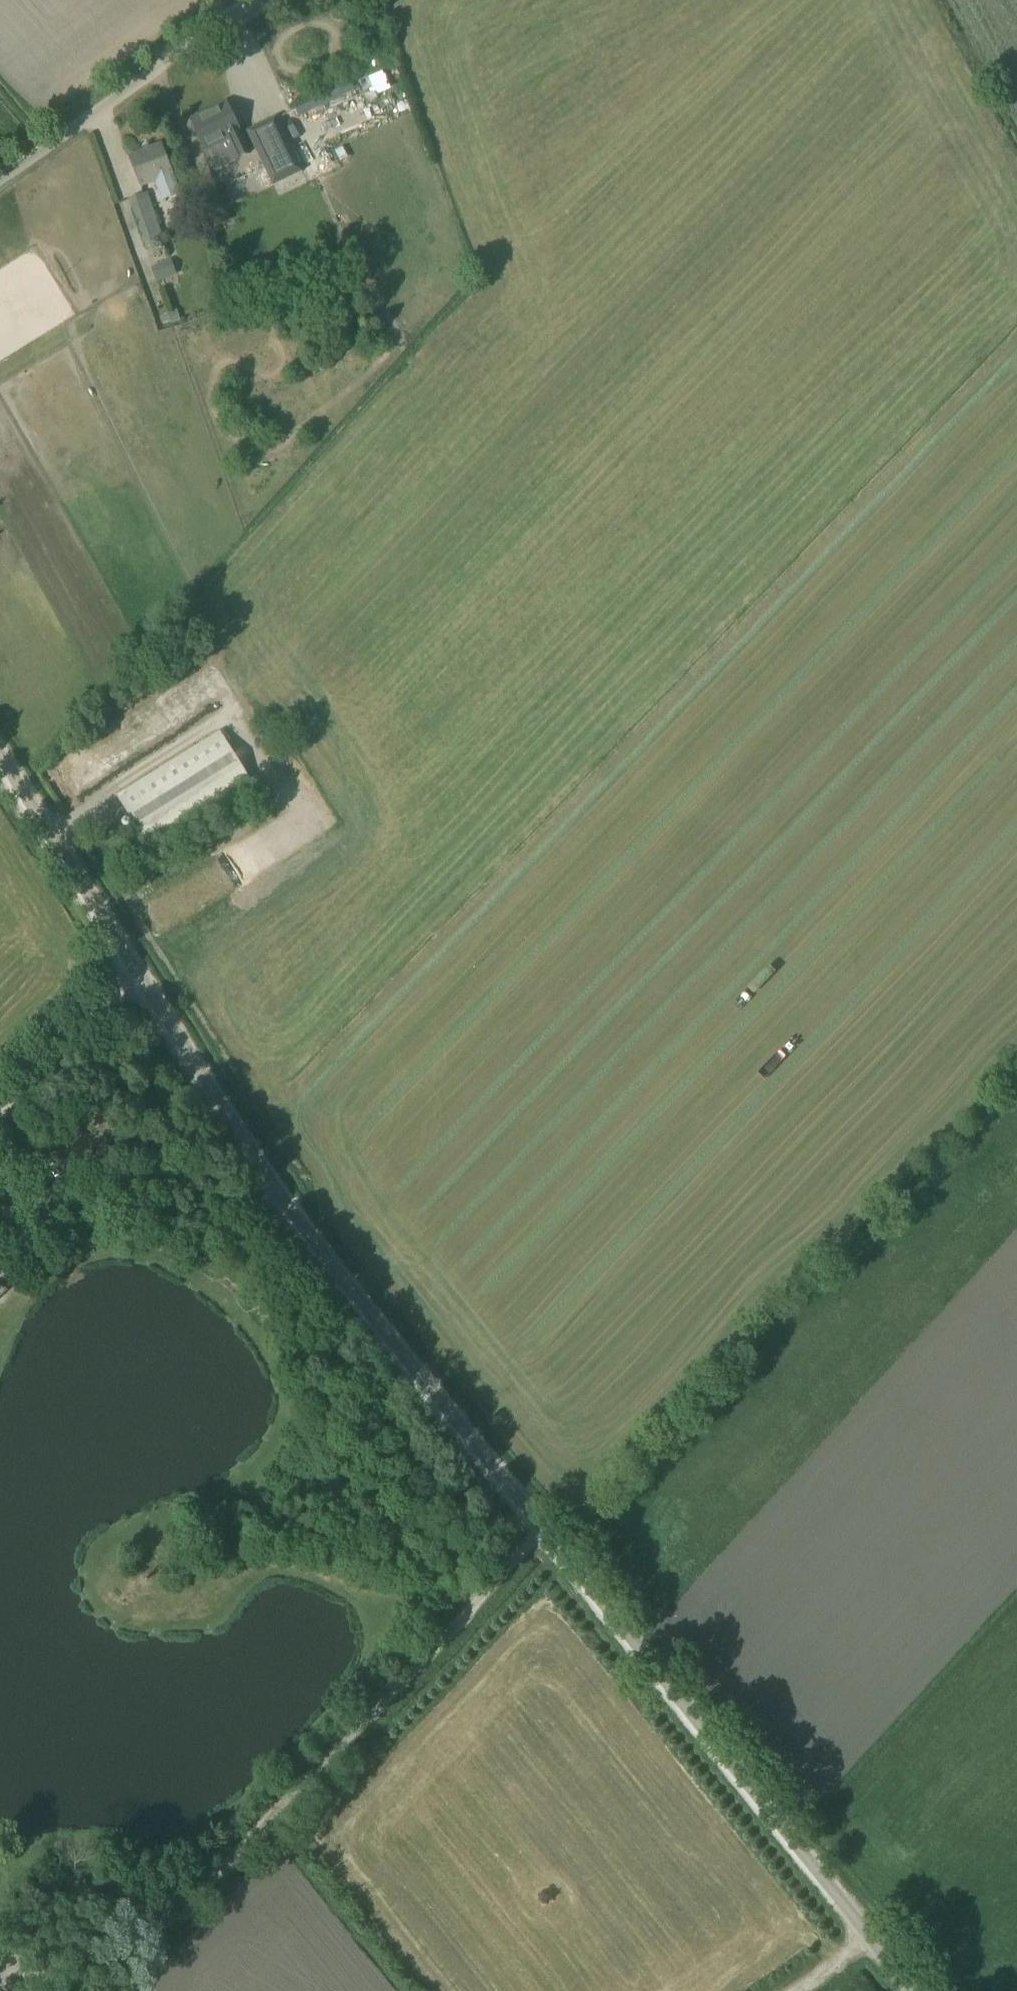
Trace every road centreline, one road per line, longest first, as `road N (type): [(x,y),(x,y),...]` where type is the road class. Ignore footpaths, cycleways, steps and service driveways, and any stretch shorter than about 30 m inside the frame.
road 1 (unclassified): [(912,1990),(295,1216),(136,972),(0,728)]
road 2 (track): [(542,1531),(154,1944)]
road 3 (unclassified): [(0,189),(157,70)]
road 4 (track): [(0,1111),(136,972)]
road 5 (track): [(157,70),(279,0)]

